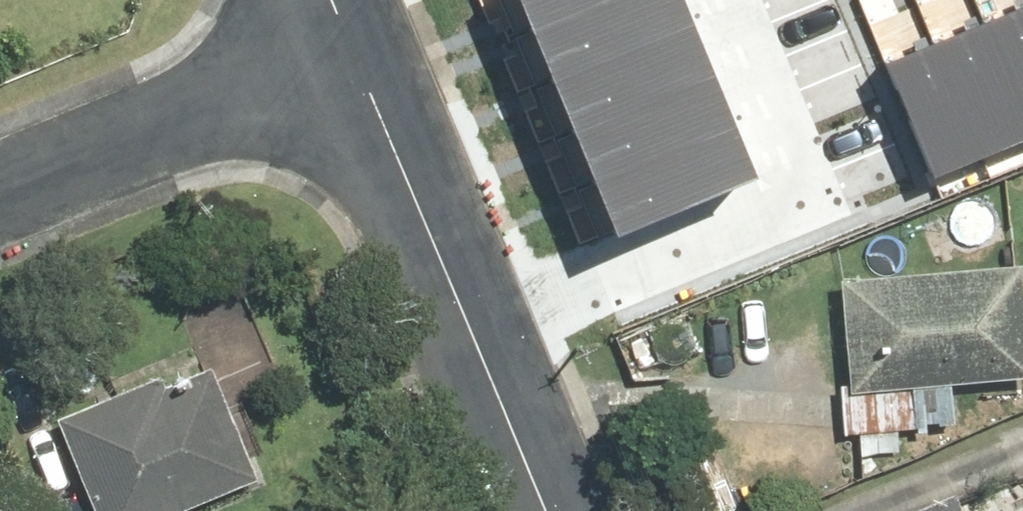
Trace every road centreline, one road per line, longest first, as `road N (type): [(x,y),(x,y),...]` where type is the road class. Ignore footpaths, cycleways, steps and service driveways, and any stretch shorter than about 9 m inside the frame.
road 1 (residential): [(543,510),(354,58)]
road 2 (residential): [(0,200),(354,58)]

